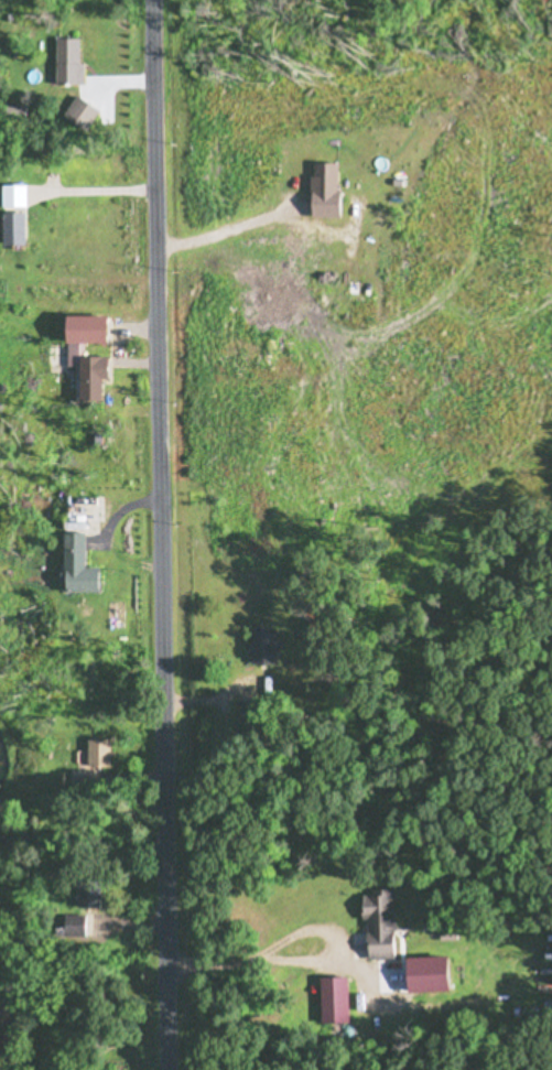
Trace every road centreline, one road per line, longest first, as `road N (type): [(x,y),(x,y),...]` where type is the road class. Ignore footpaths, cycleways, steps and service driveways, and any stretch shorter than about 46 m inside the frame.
road 1 (residential): [(170,1069),(153,0)]

